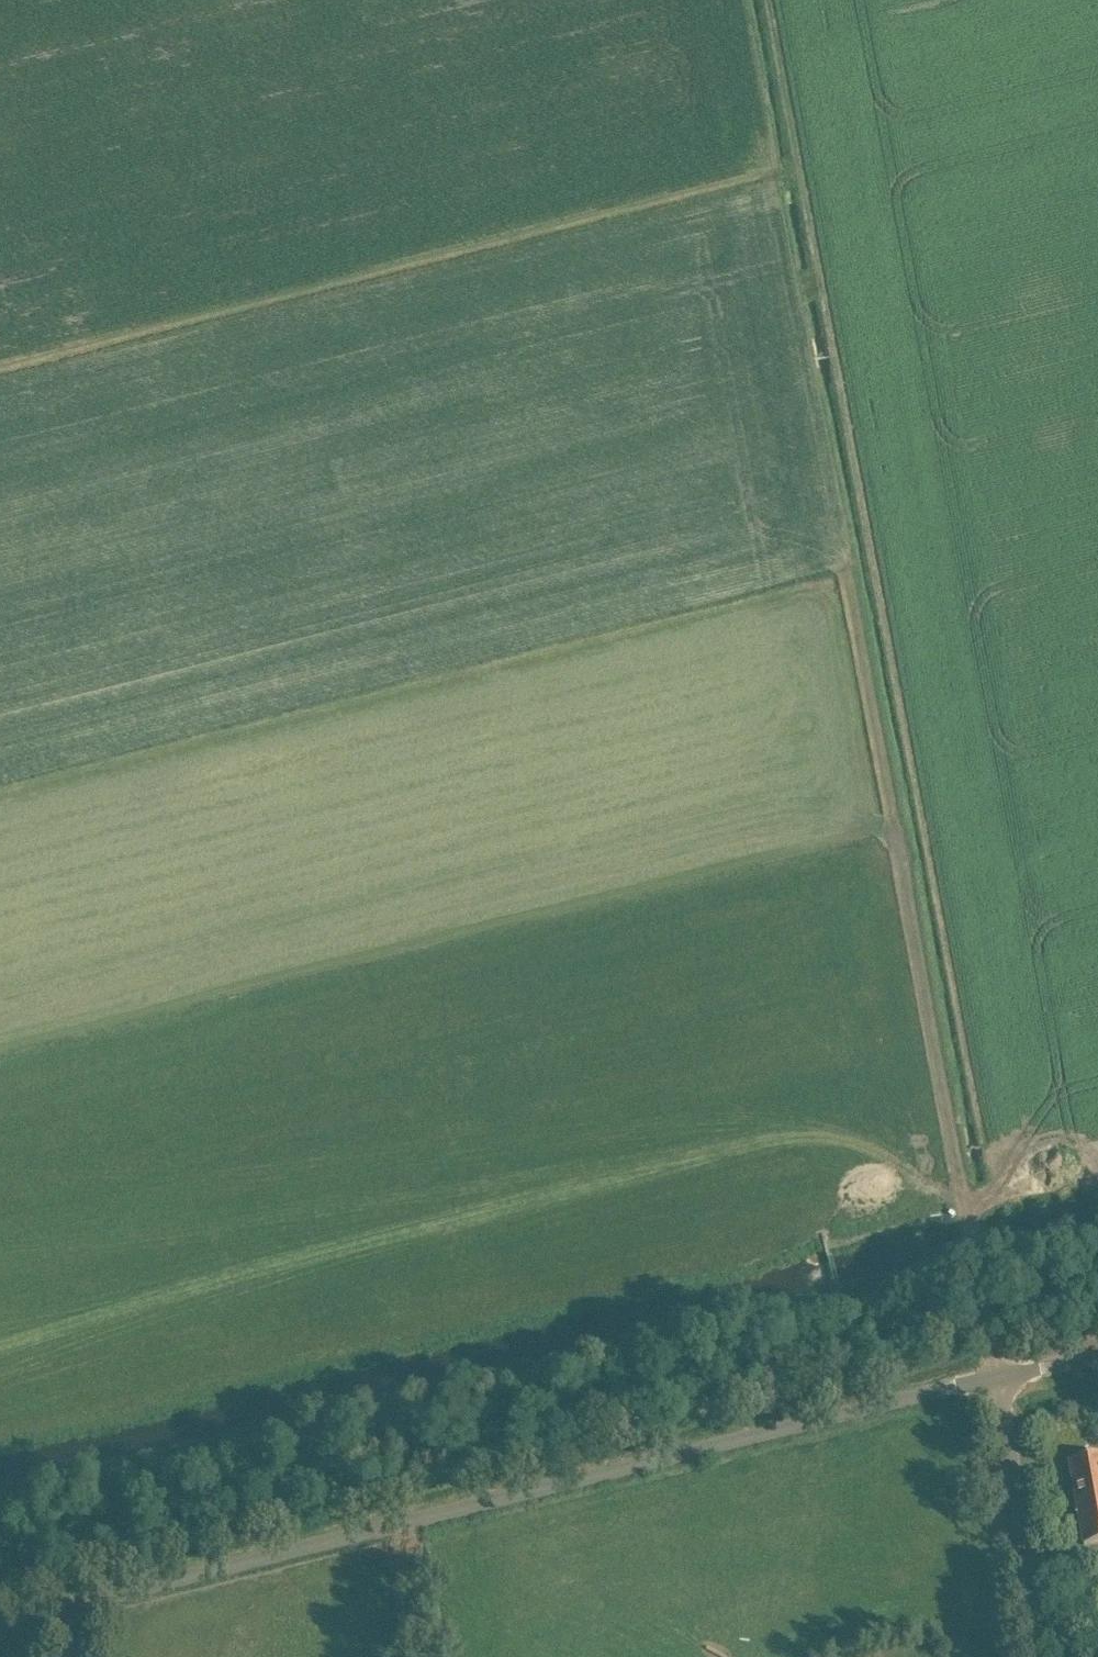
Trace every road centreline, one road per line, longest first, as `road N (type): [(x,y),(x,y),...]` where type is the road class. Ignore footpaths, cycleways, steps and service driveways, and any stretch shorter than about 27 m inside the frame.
road 1 (unclassified): [(1006,1375),(0,1628)]
road 2 (track): [(1006,1375),(1006,1420),(1050,1656)]
road 3 (track): [(999,1353),(970,1185)]

